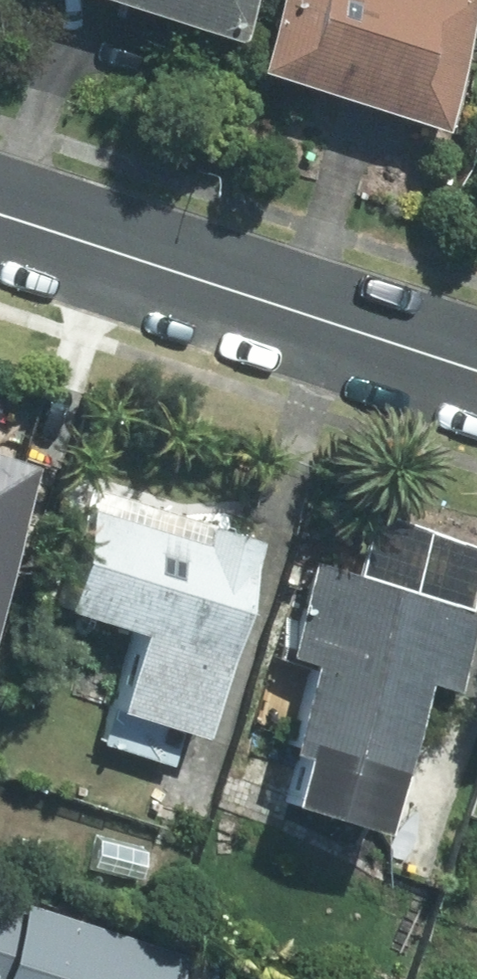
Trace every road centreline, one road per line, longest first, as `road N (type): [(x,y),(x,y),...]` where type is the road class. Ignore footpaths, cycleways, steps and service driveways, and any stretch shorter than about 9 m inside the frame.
road 1 (residential): [(476,379),(0,218)]

